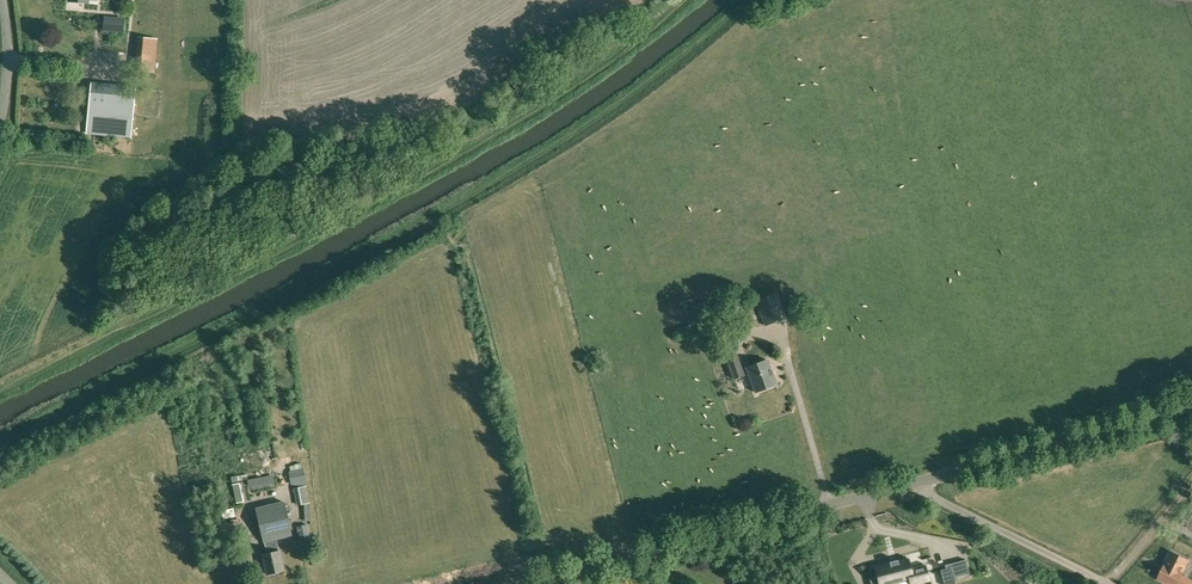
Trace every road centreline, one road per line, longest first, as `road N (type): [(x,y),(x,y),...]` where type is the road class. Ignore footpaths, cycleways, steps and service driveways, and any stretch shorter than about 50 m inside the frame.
road 1 (unclassified): [(531,583),(1191,413)]
road 2 (unclassified): [(0,129),(10,40),(4,0)]
road 3 (track): [(1112,583),(1191,480)]

